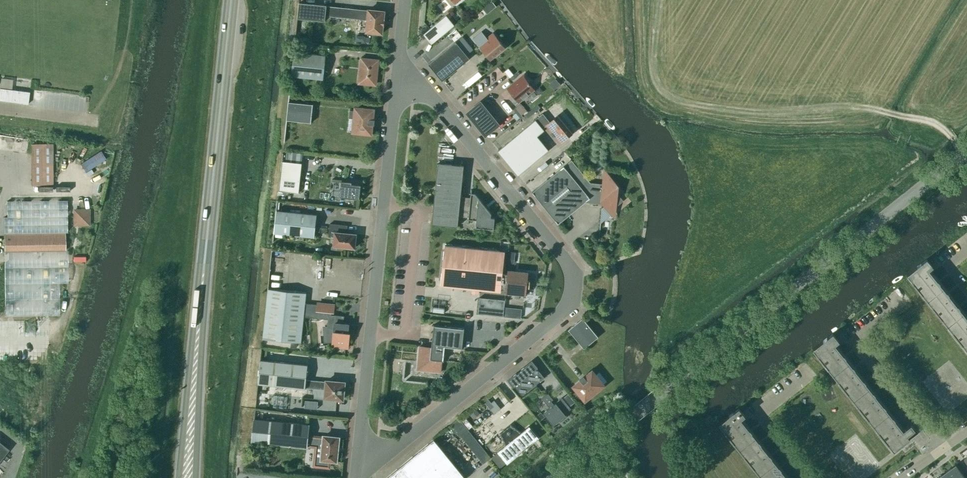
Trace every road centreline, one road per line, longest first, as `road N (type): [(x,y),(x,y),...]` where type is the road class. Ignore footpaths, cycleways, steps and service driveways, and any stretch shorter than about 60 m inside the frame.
road 1 (unclassified): [(360,454),(391,453),(411,441),(568,312),(578,284),(435,100),(398,86)]
road 2 (secondary): [(554,477),(966,151)]
road 3 (track): [(962,155),(931,121),(860,105),(766,114),(681,100),(657,65),(657,0)]
road 4 (unclassified): [(360,454),(398,86)]
road 5 (trunk): [(199,315),(232,0)]
road 6 (residential): [(942,451),(854,341),(906,298)]
road 7 (trunk): [(199,315),(178,477)]
road 8 (trunk): [(194,477),(199,315)]
road 9 (residential): [(813,477),(762,412),(815,372)]

